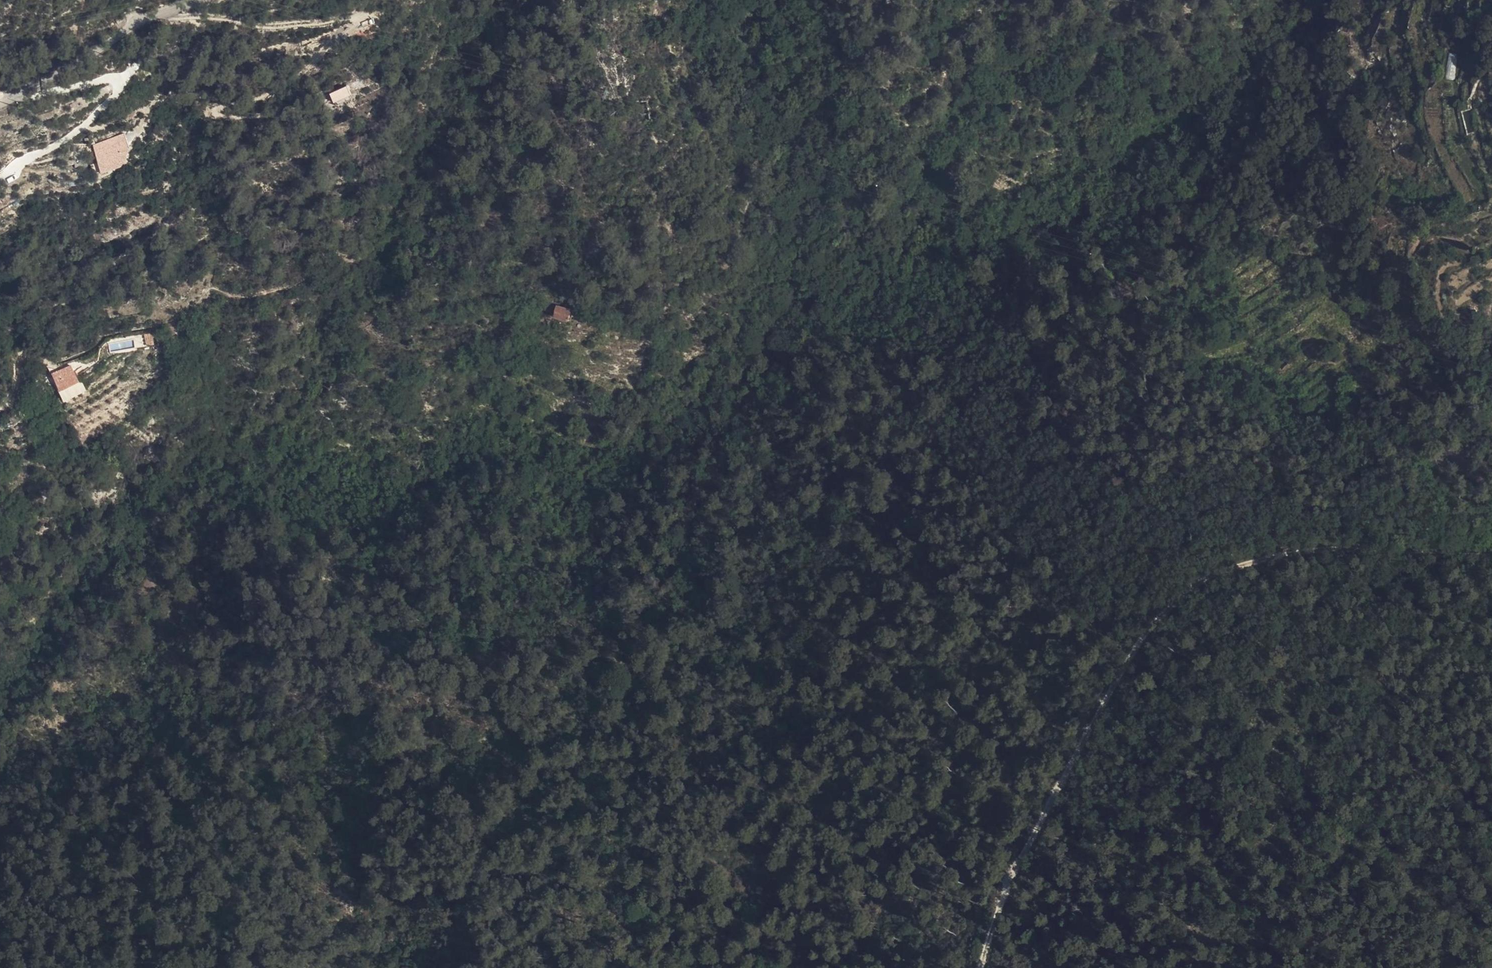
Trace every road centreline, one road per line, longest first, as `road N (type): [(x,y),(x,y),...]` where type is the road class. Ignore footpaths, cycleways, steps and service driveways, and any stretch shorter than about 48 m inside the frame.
road 1 (track): [(981,967),(1041,812),(1178,605),(1233,570),(1323,550),(1491,559)]
road 2 (unclassified): [(205,0),(136,23),(0,99)]

